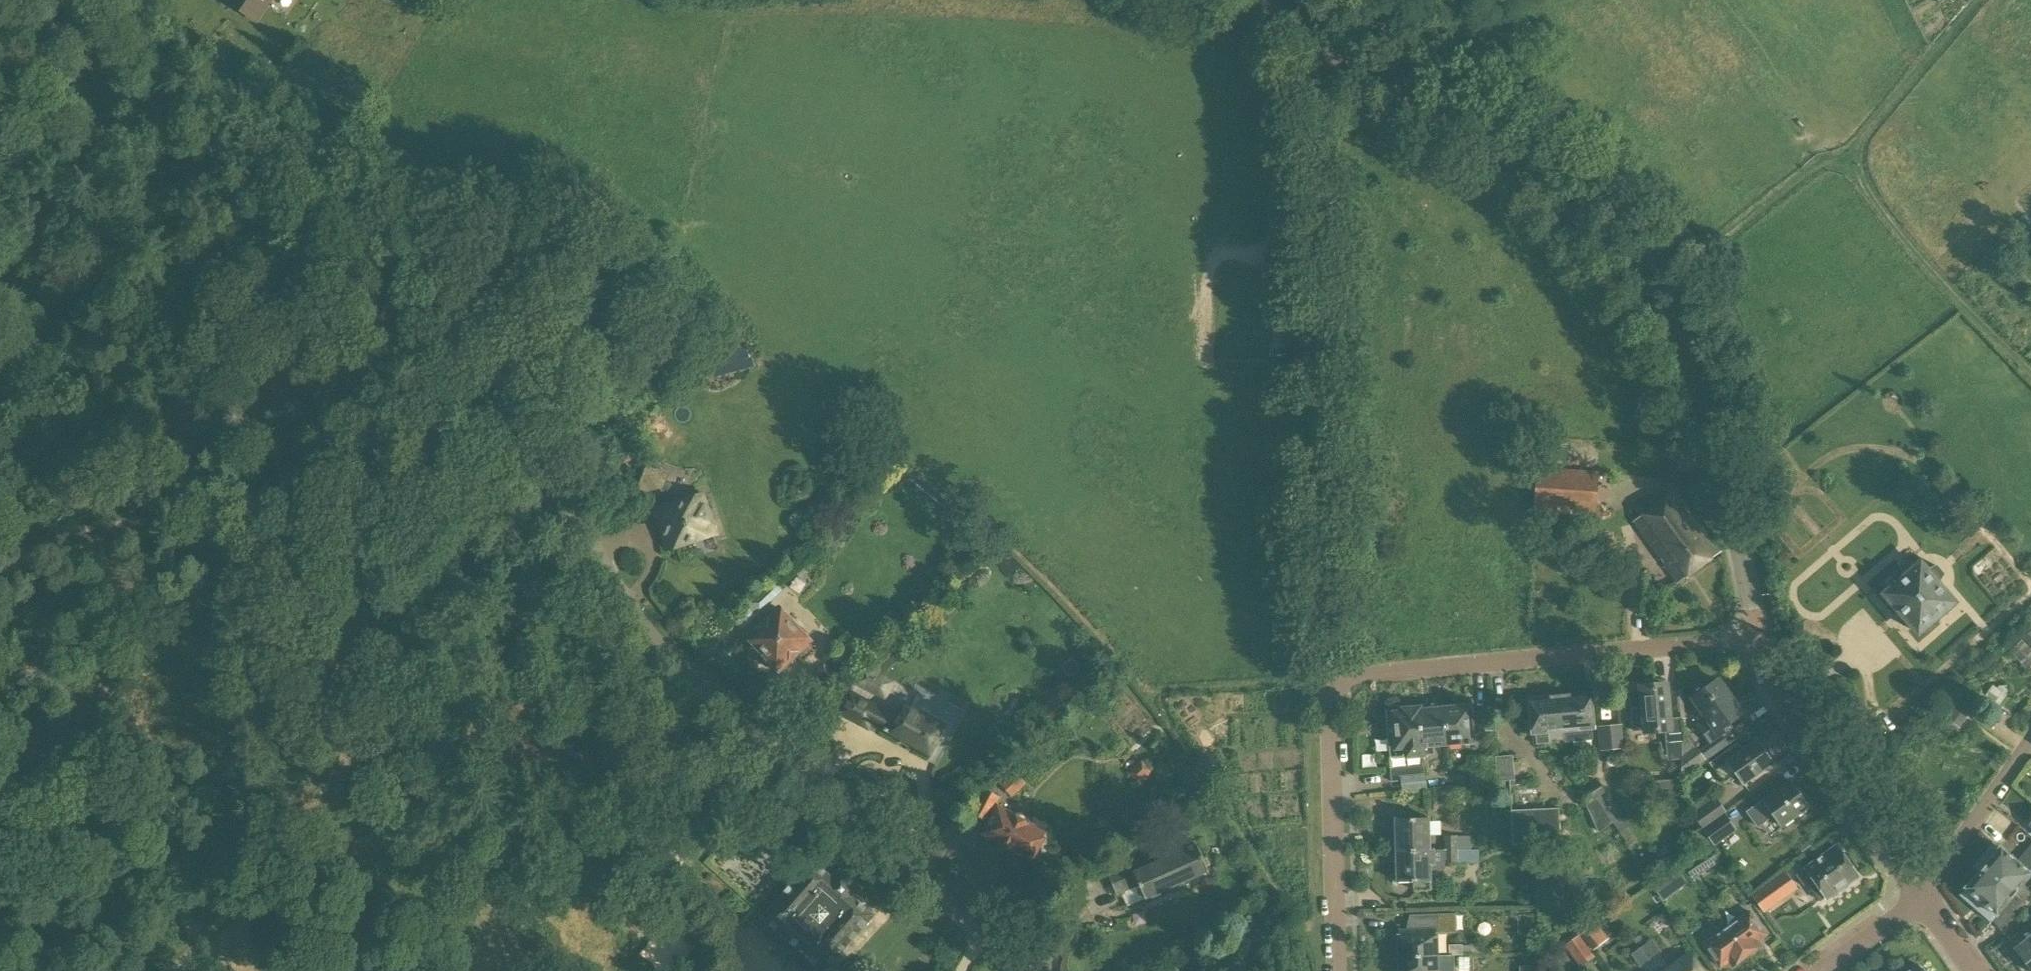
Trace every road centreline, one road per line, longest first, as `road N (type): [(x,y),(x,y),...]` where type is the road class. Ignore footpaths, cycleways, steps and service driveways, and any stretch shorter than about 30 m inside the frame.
road 1 (residential): [(1761,636),(1712,429),(1656,297),(1563,193),(1344,38)]
road 2 (residential): [(1019,970),(643,627),(531,435)]
road 3 (residential): [(1331,677),(1314,104),(1322,62),(1344,38)]
road 4 (track): [(770,970),(610,785),(478,672),(346,586)]
road 5 (track): [(0,336),(119,230),(221,191),(181,159),(122,39)]
road 6 (residential): [(1331,677),(1761,636)]
road 7 (unclassified): [(531,435),(467,318),(401,252),(347,224),(221,191)]
road 8 (residential): [(1920,899),(1785,698),(1761,636)]
road 9 (residential): [(1335,970),(1331,677)]
road 10 (residential): [(1920,899),(2030,740)]
road 11 (residential): [(1819,970),(1920,899)]

